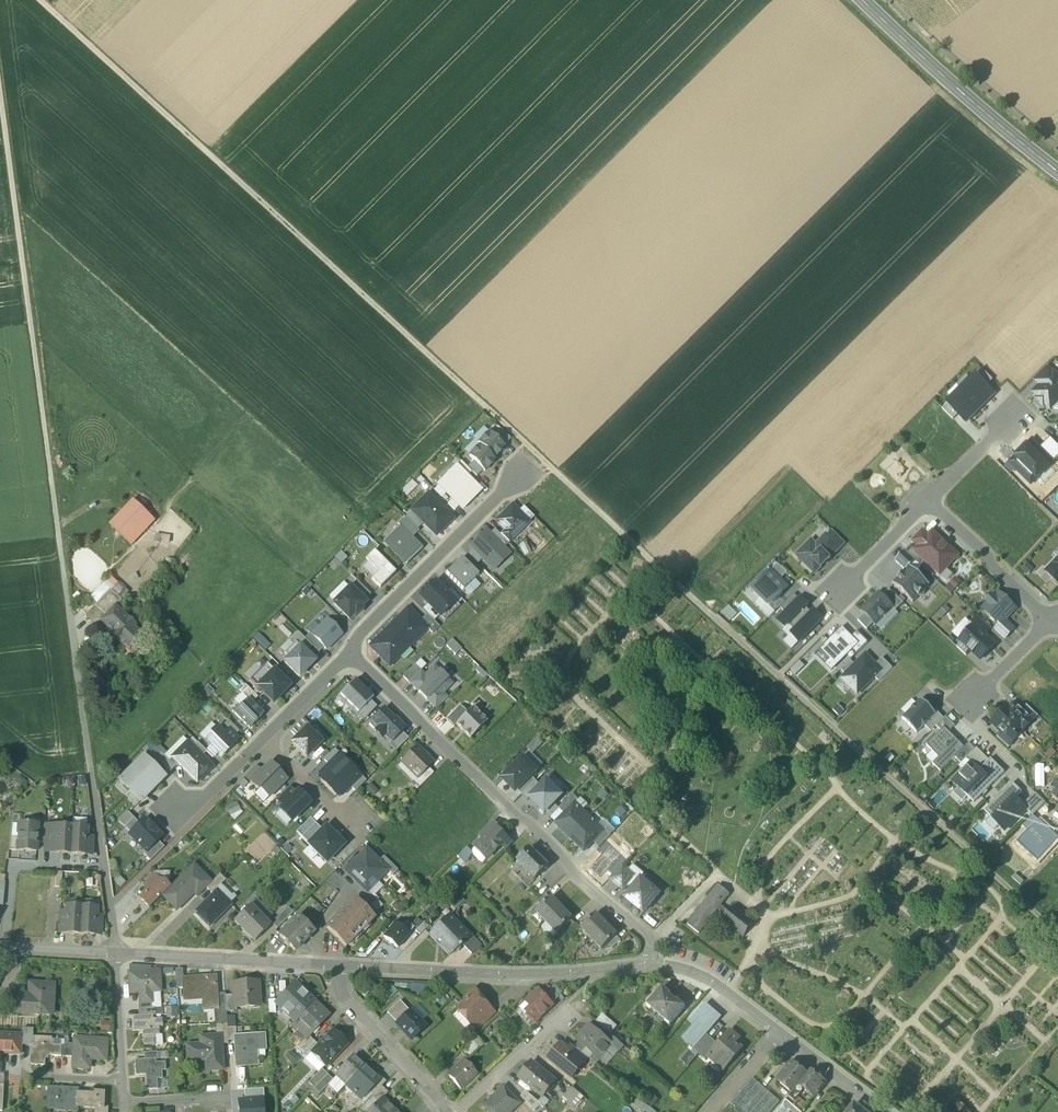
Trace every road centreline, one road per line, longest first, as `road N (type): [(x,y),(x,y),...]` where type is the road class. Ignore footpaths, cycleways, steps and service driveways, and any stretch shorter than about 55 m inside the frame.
road 1 (track): [(40,0),(1057,934)]
road 2 (residential): [(650,965),(650,939),(352,656)]
road 3 (track): [(0,97),(55,514)]
road 4 (residential): [(339,966),(519,978),(650,965)]
road 5 (secondary): [(1057,173),(862,0)]
road 6 (residential): [(523,472),(365,630),(352,656)]
road 7 (residential): [(116,955),(339,966)]
road 8 (residential): [(926,500),(832,597),(887,653)]
road 9 (residential): [(451,1111),(342,995),(339,966)]
road 10 (residential): [(1052,623),(926,500)]
road 11 (residential): [(650,965),(708,980),(779,1032)]
road 12 (residential): [(562,1012),(457,1111)]
road 13 (residential): [(779,1032),(884,1111)]
road 14 (residential): [(116,955),(122,1082)]
road 15 (residential): [(1017,414),(926,500)]
road 16 (residential): [(262,740),(352,656)]
road 17 (residential): [(262,740),(351,824)]

